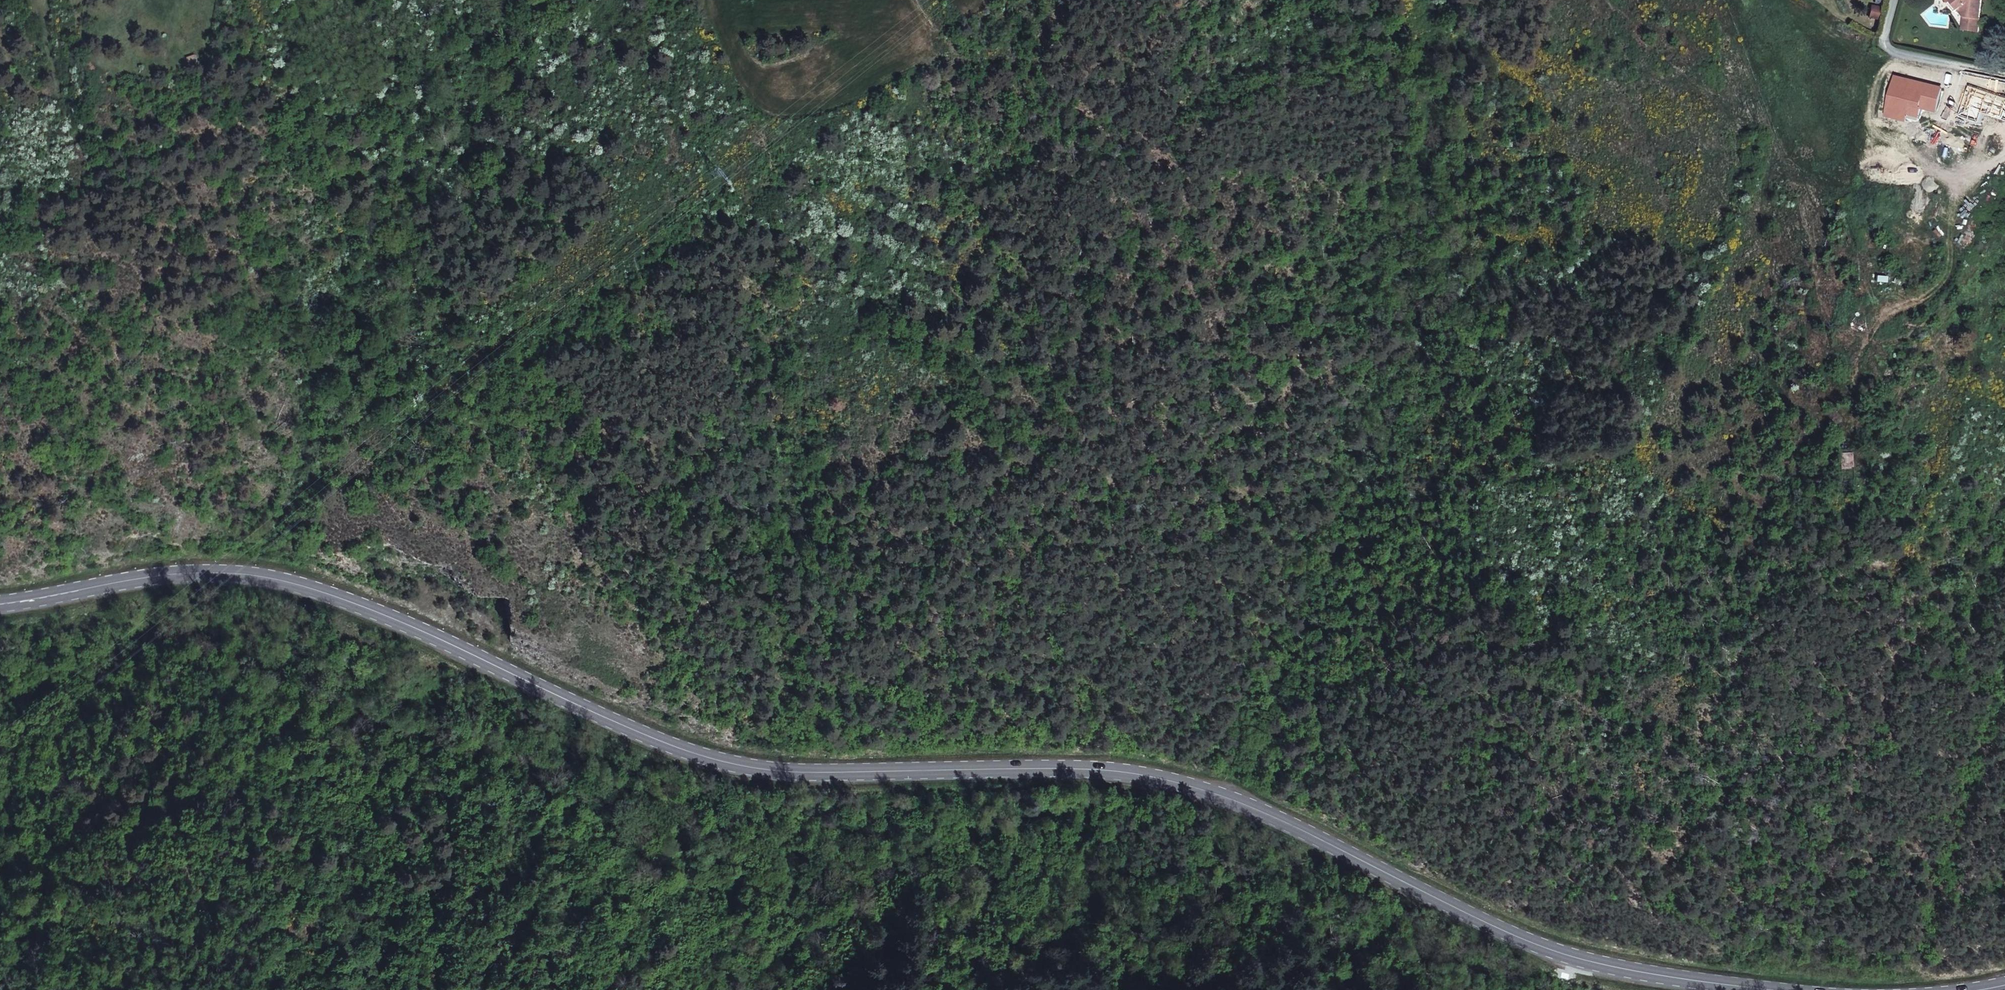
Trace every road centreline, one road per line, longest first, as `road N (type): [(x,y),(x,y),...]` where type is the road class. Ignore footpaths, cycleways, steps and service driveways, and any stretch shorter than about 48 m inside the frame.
road 1 (secondary): [(1767,989),(1533,944),(1240,802),(1151,776),(1063,766),(804,771),(699,754),(353,603),(267,579),(125,579),(0,603)]
road 2 (residential): [(2004,71),(1884,45),(1895,0)]
road 3 (track): [(2004,157),(1962,223),(1921,245)]

